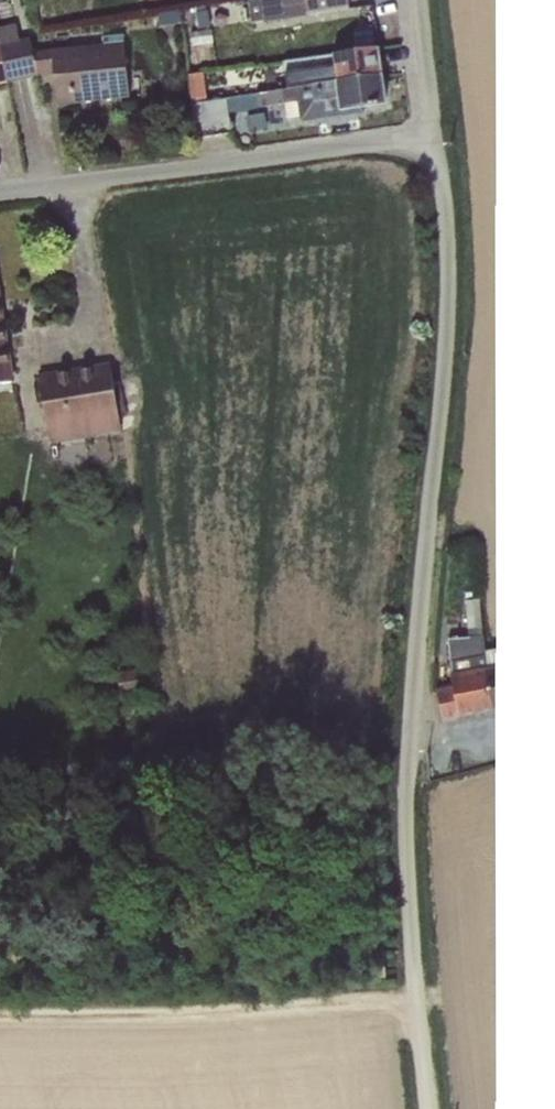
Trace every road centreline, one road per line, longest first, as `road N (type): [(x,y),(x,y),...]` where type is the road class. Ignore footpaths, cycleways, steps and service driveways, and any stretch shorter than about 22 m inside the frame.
road 1 (unclassified): [(433,136),(448,304),(421,583),(414,824),(415,998),(429,1108)]
road 2 (unclassified): [(0,193),(433,136)]
road 3 (track): [(0,1011),(415,998)]
road 4 (unclassified): [(420,0),(433,136)]

